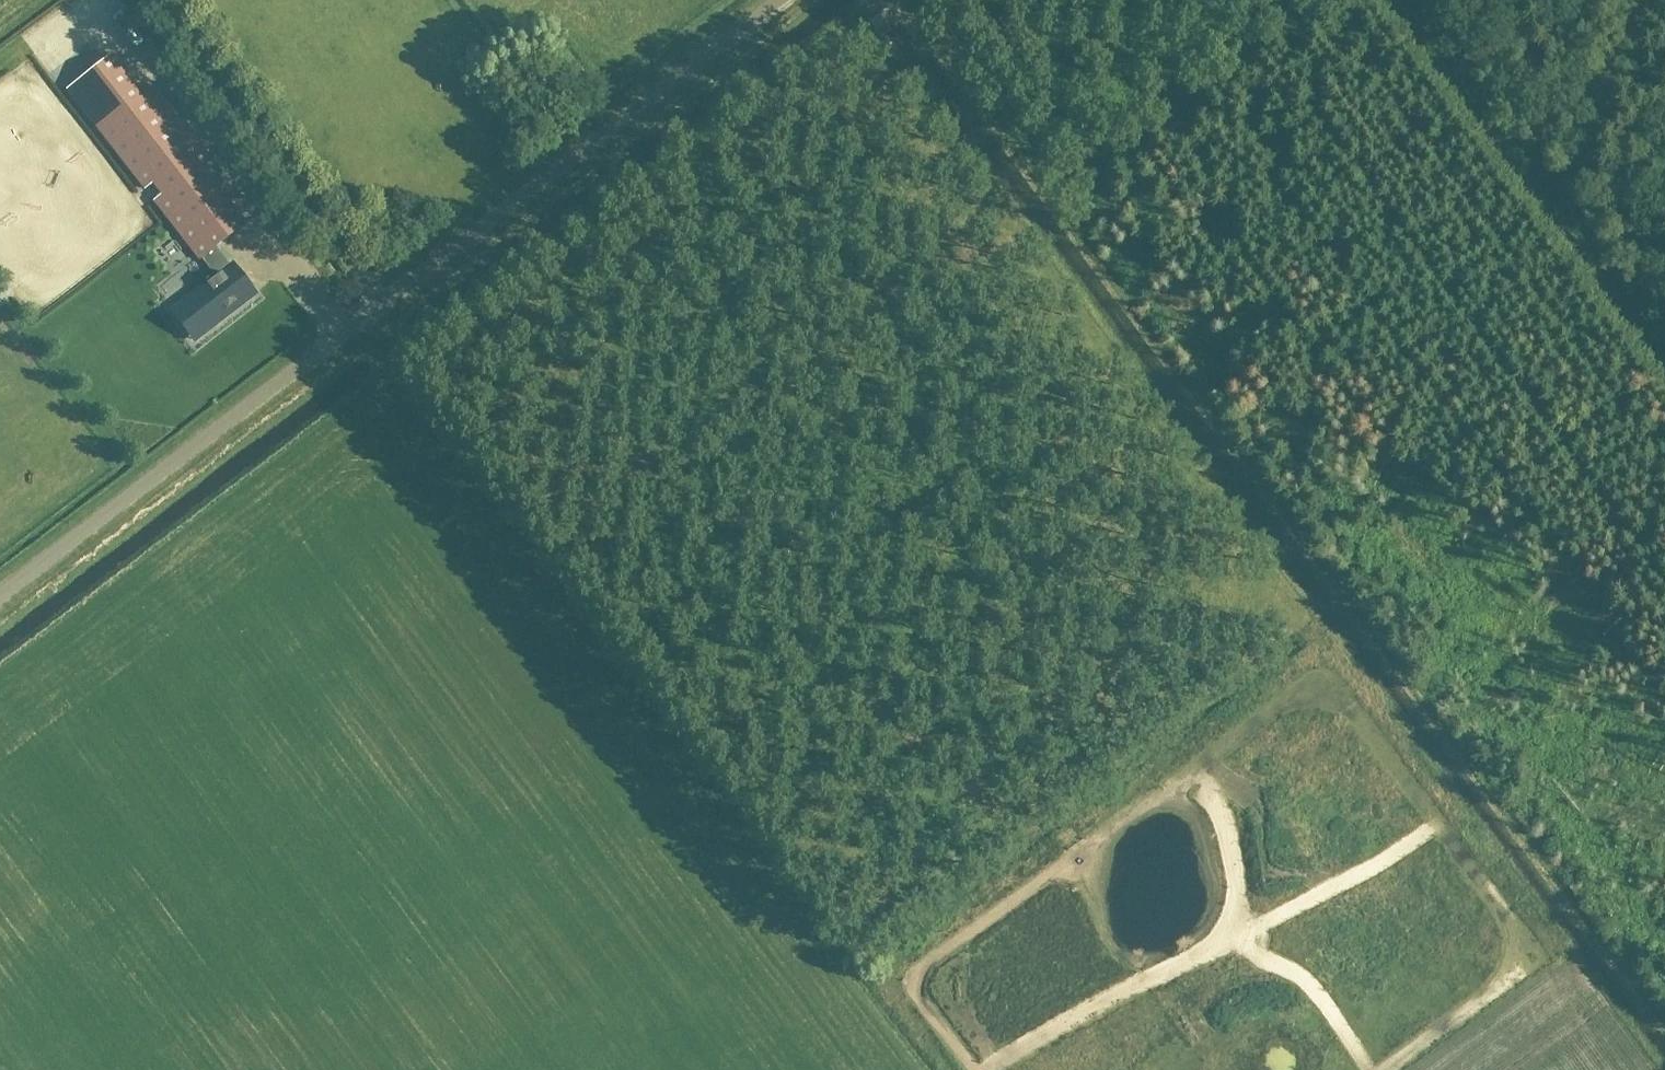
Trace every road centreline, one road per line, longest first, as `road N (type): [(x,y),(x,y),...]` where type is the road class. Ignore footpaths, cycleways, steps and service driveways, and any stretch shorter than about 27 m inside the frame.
road 1 (unclassified): [(377,305),(777,0)]
road 2 (unclassified): [(0,597),(377,305)]
road 3 (unclassified): [(377,305),(150,0)]

